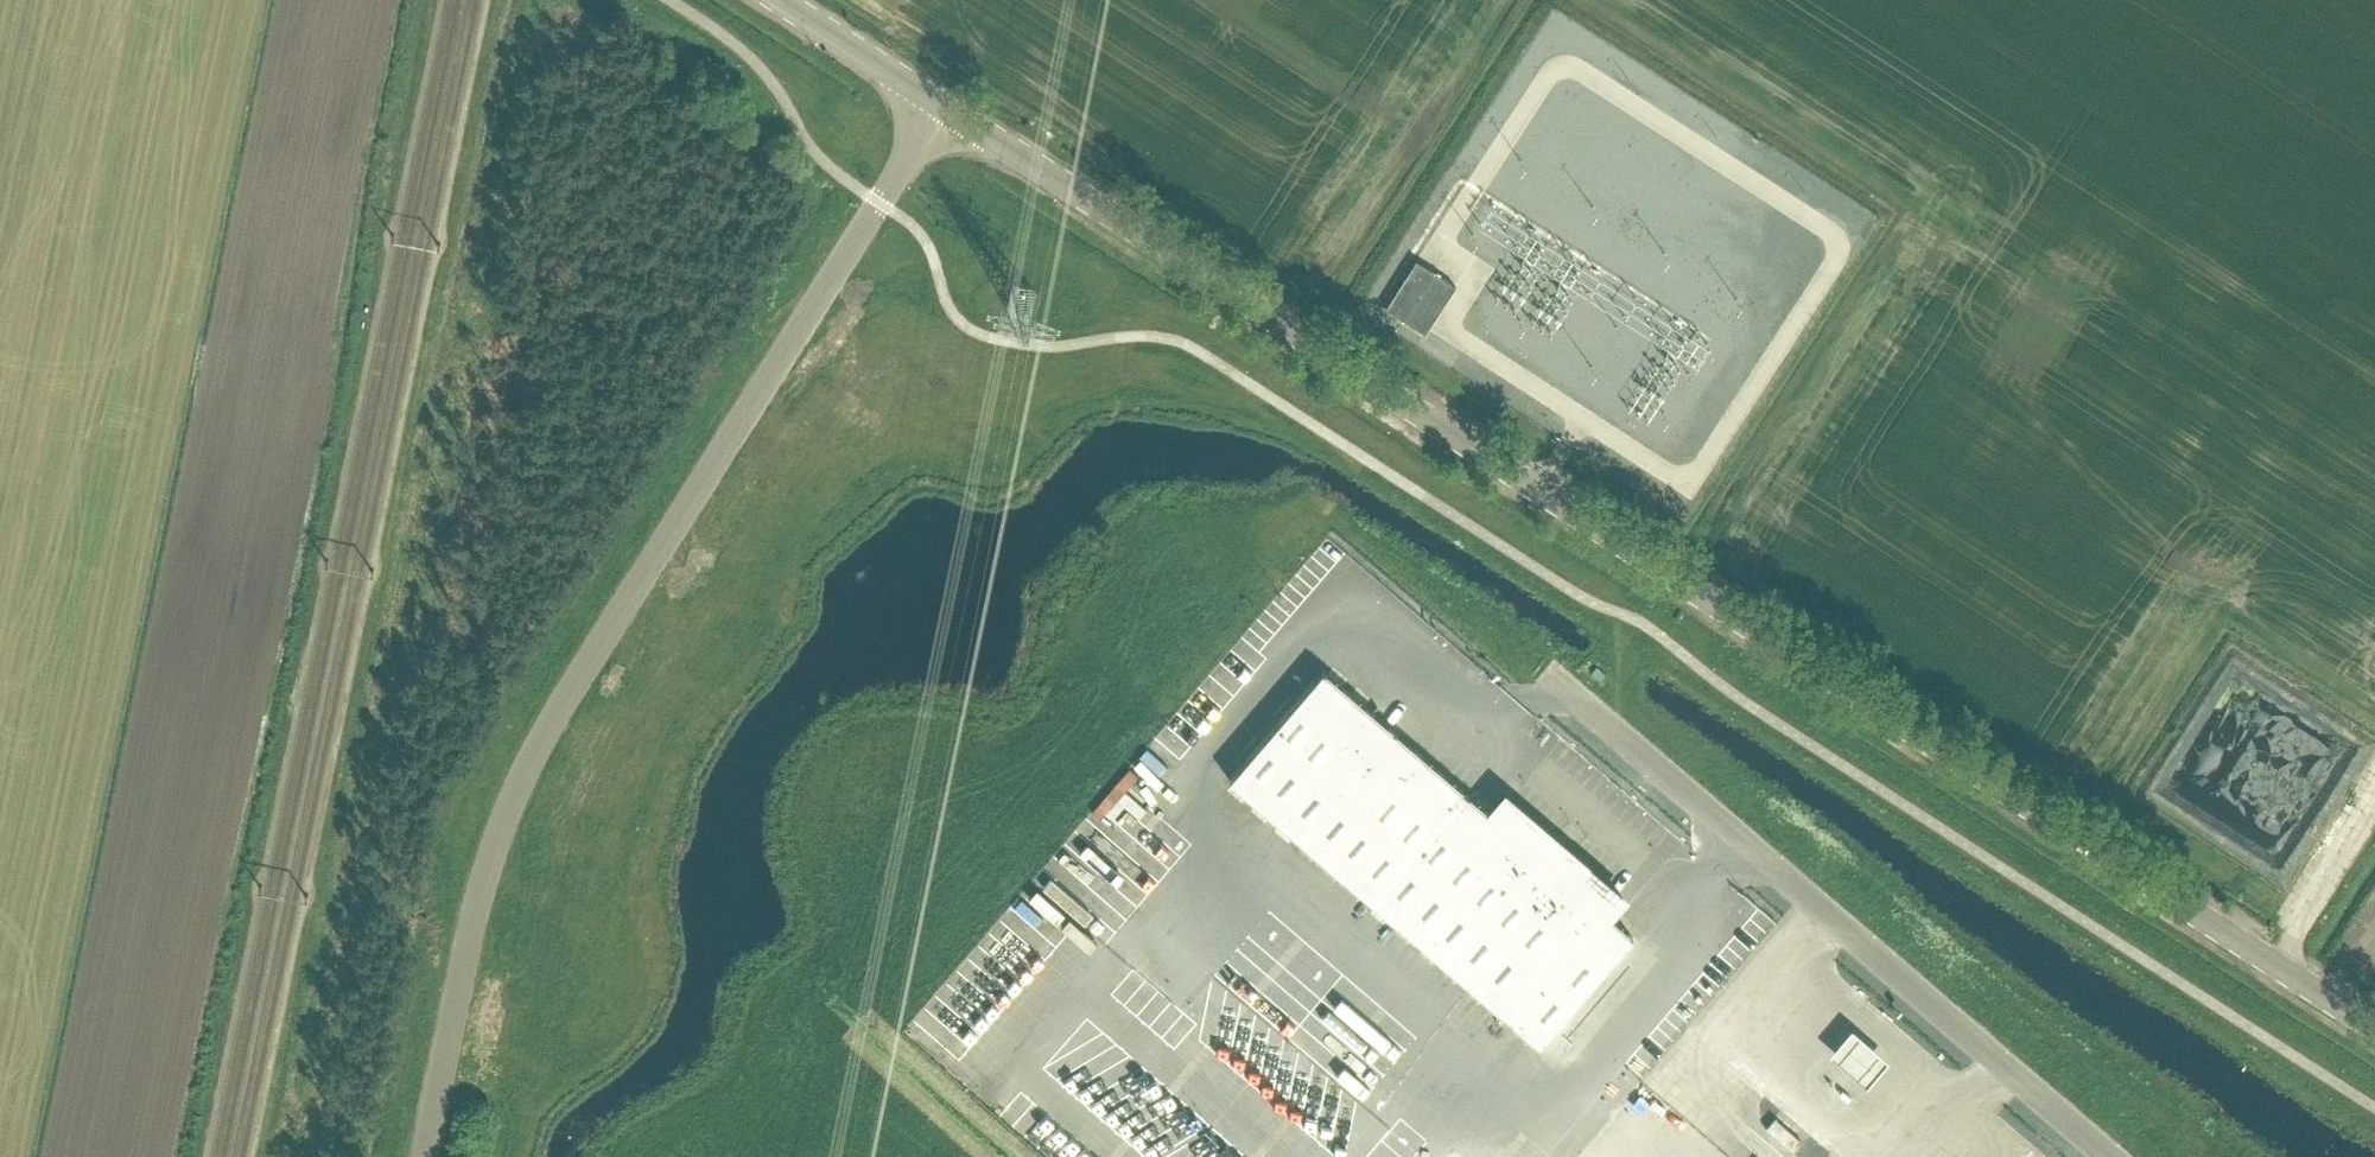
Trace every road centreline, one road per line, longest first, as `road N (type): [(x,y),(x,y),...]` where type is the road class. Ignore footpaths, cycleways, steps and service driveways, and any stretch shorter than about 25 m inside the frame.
road 1 (tertiary): [(2374,1032),(943,105)]
road 2 (unclassified): [(428,1156),(470,920),(498,828),(548,735),(943,105)]
road 3 (unclassified): [(2111,1156),(1554,676)]
road 4 (tertiary): [(943,105),(776,0)]

